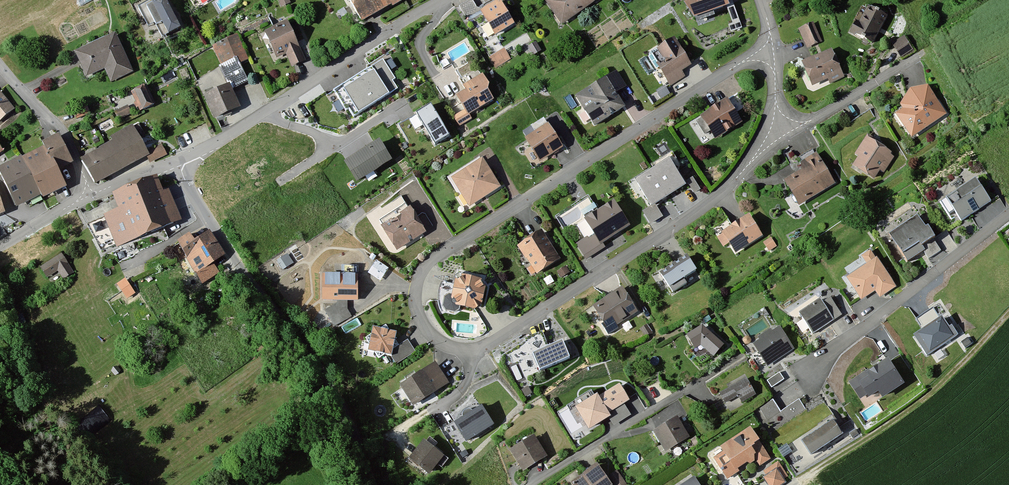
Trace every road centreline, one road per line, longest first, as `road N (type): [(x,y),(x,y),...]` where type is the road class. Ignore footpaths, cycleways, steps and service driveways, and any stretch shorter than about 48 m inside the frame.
road 1 (residential): [(771,41),(436,255),(416,290),(420,323),(444,343),(486,345),(721,192),(778,135)]
road 2 (tertiary): [(373,484),(324,374),(245,277),(180,158)]
road 3 (residential): [(180,158),(442,0)]
road 4 (track): [(797,484),(903,414),(1008,310)]
road 5 (residential): [(1008,213),(800,377)]
road 6 (residential): [(537,484),(735,358)]
road 7 (residential): [(778,135),(921,51)]
road 8 (residential): [(0,63),(60,126),(88,193)]

